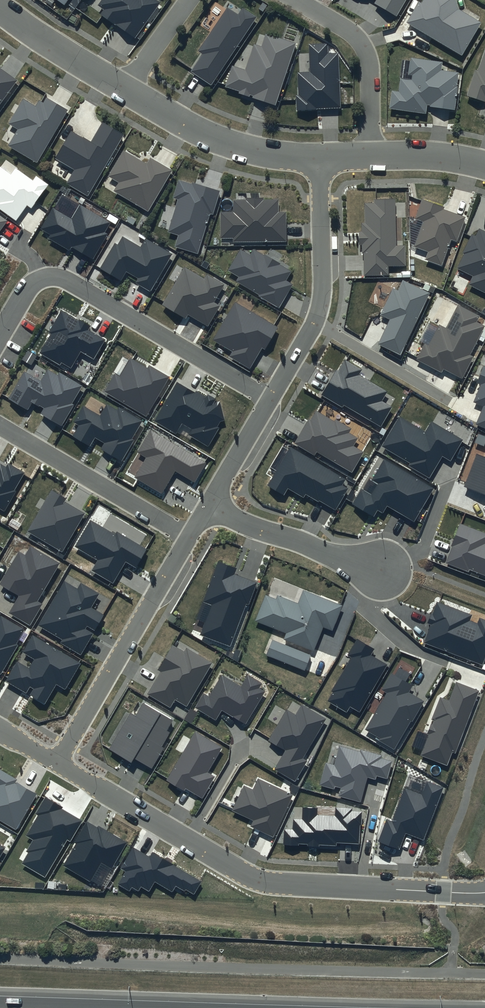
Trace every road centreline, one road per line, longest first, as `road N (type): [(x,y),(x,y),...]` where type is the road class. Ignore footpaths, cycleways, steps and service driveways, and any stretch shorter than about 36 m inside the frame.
road 1 (residential): [(57,764),(238,872),(284,884),(484,892)]
road 2 (residential): [(319,156),(319,309),(209,504)]
road 3 (residential): [(319,156),(255,151),(196,131),(0,8)]
road 4 (residential): [(209,504),(57,764)]
road 5 (residential): [(209,504),(382,571)]
road 6 (residential): [(484,163),(426,154),(319,156)]

